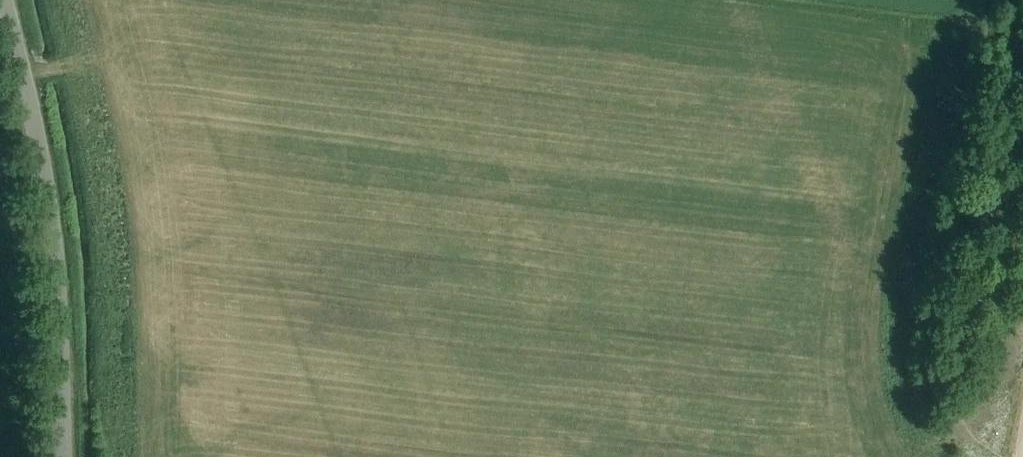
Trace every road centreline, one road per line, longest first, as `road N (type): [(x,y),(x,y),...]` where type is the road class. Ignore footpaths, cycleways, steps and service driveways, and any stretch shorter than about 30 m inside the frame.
road 1 (unclassified): [(66,456),(54,234),(5,0)]

